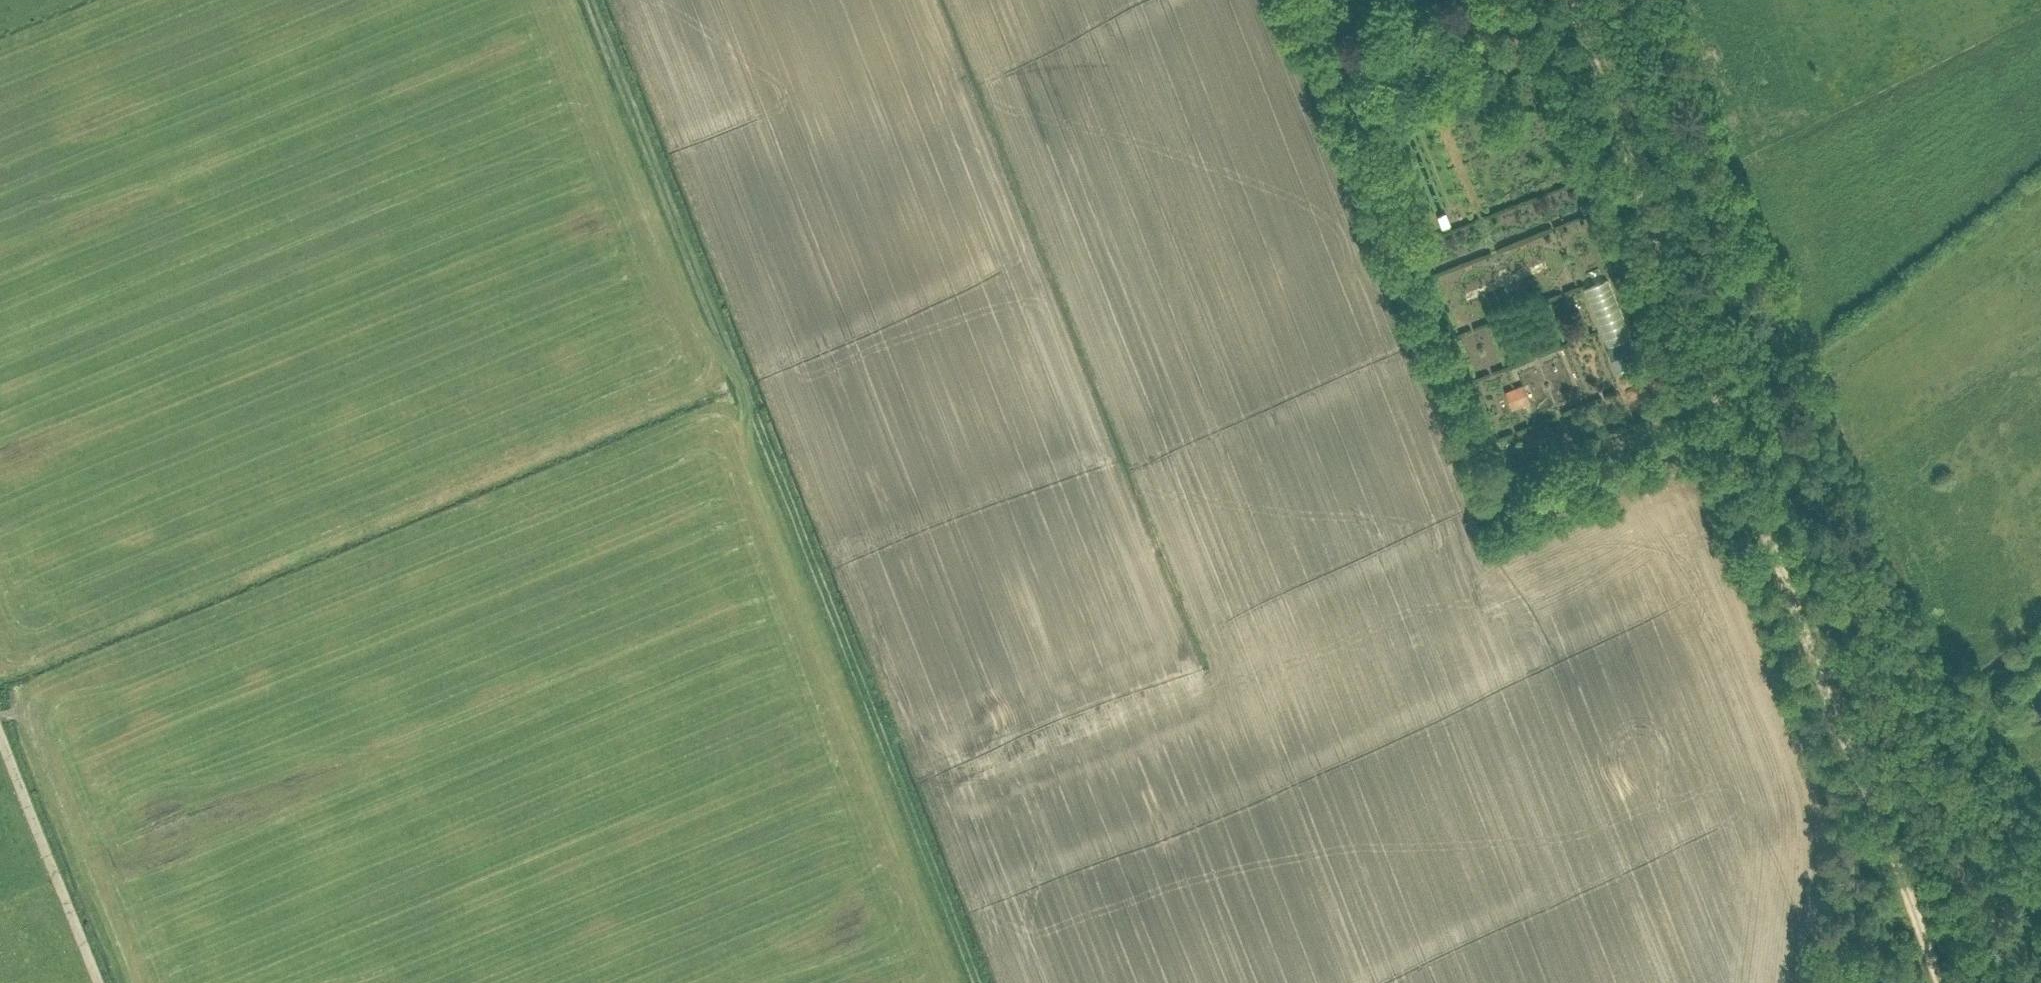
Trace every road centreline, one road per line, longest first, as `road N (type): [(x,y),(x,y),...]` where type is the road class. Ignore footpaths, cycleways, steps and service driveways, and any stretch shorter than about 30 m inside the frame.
road 1 (track): [(1876,809),(1574,0)]
road 2 (track): [(0,738),(97,982)]
road 3 (track): [(1945,982),(1876,809)]

